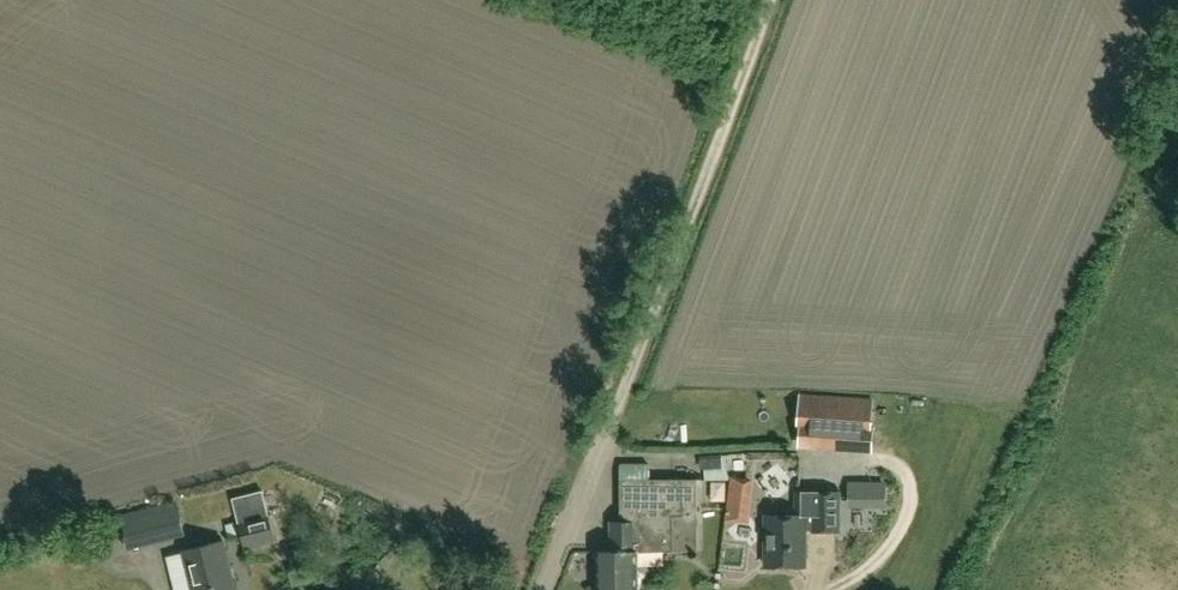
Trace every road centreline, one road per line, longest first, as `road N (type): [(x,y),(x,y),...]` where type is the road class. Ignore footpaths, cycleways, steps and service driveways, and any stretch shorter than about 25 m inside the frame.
road 1 (track): [(545,589),(770,0)]

